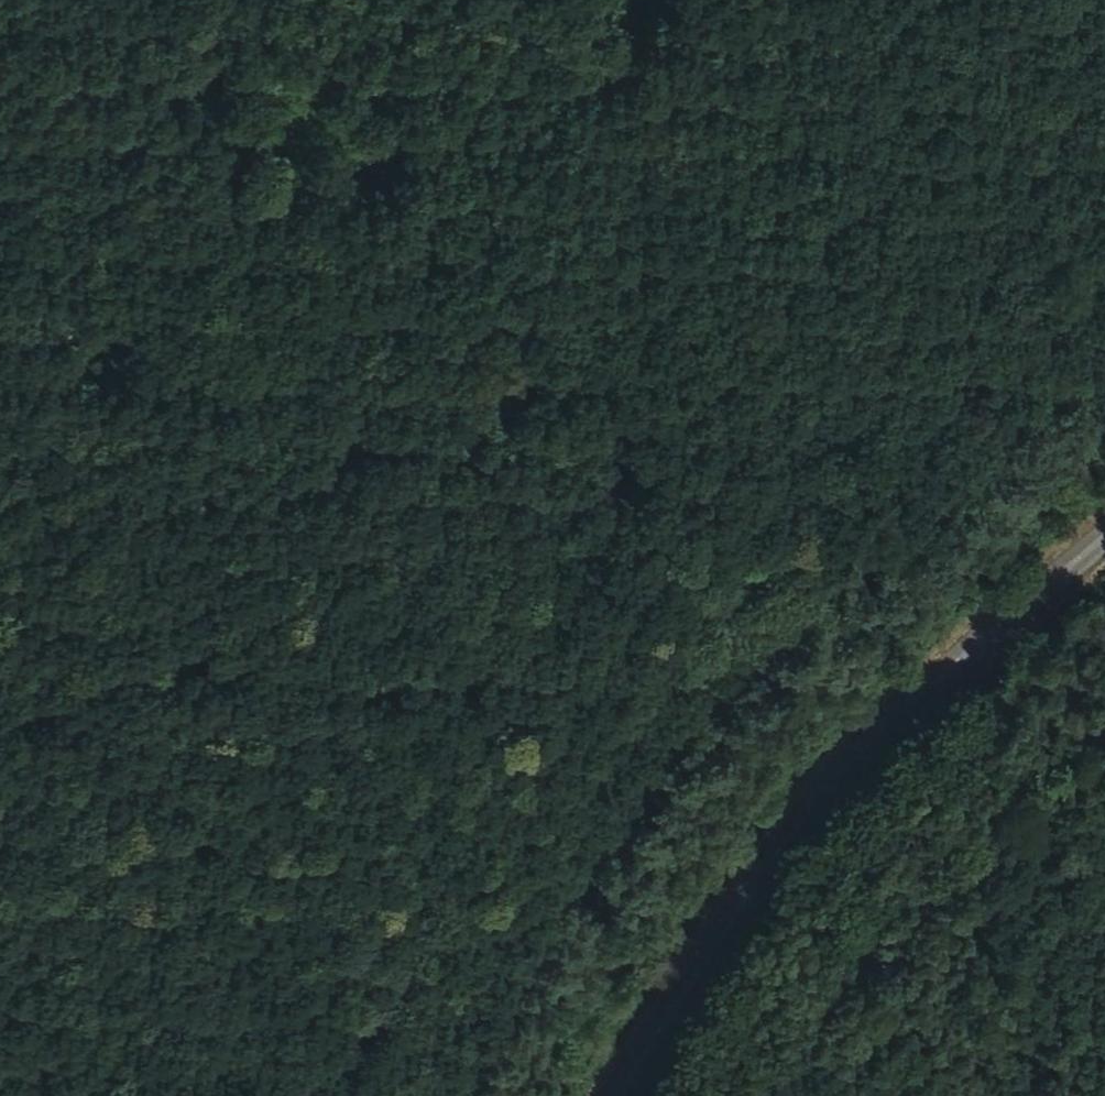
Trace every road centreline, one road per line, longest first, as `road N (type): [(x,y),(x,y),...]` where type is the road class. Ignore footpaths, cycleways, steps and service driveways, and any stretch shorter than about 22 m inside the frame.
road 1 (tertiary): [(1104,551),(741,868),(595,1095)]

